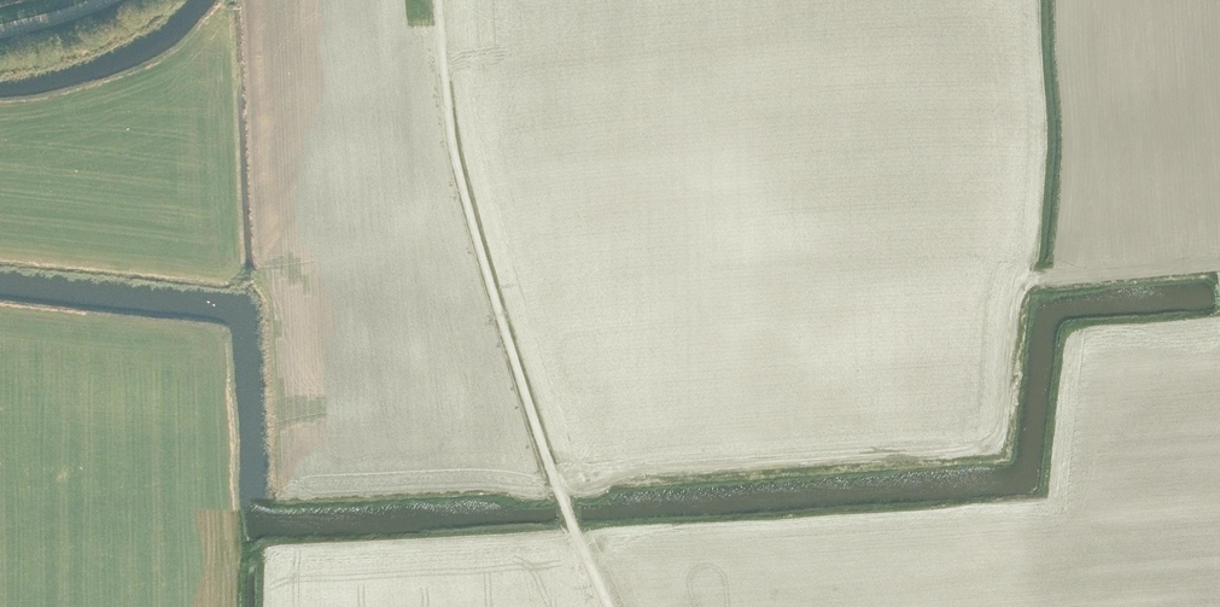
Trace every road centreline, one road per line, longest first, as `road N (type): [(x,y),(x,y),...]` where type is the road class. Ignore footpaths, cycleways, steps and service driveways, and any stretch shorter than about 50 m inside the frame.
road 1 (track): [(610,606),(561,494),(474,233),(453,154),(439,0)]

